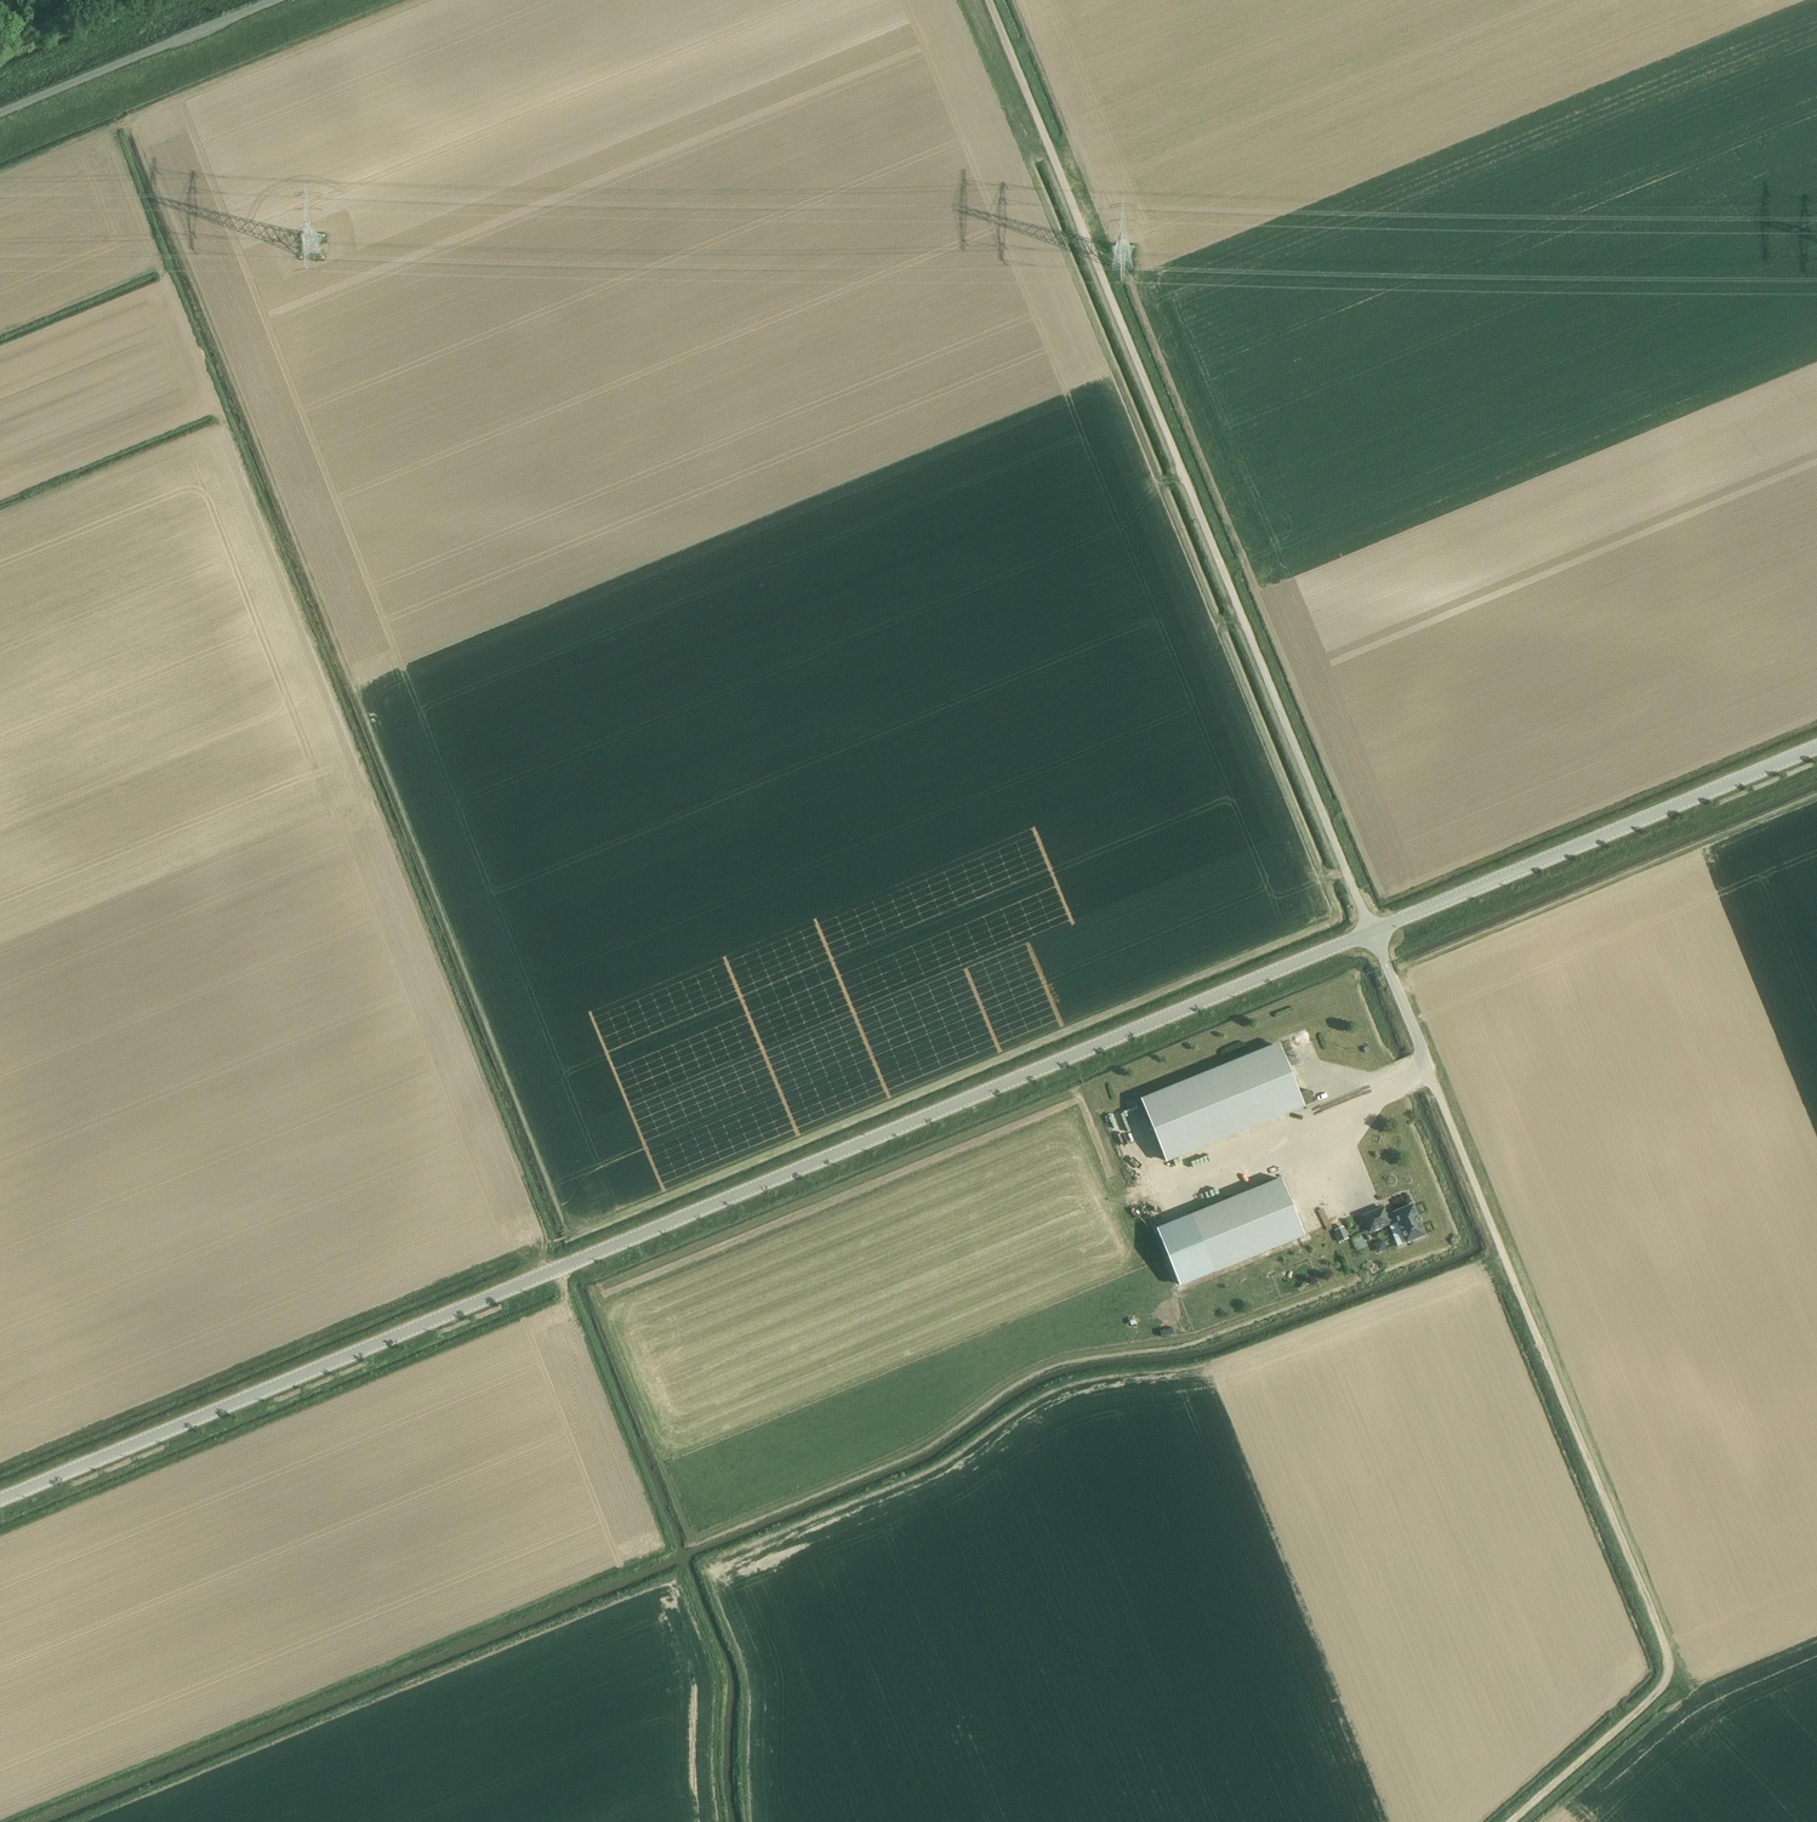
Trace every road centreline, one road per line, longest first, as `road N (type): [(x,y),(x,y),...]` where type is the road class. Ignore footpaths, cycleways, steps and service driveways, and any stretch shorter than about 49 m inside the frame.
road 1 (unclassified): [(1816,747),(0,1502)]
road 2 (track): [(1512,1821),(1657,1694),(1668,1662),(1481,1199)]
road 3 (unclassified): [(0,114),(277,0)]

